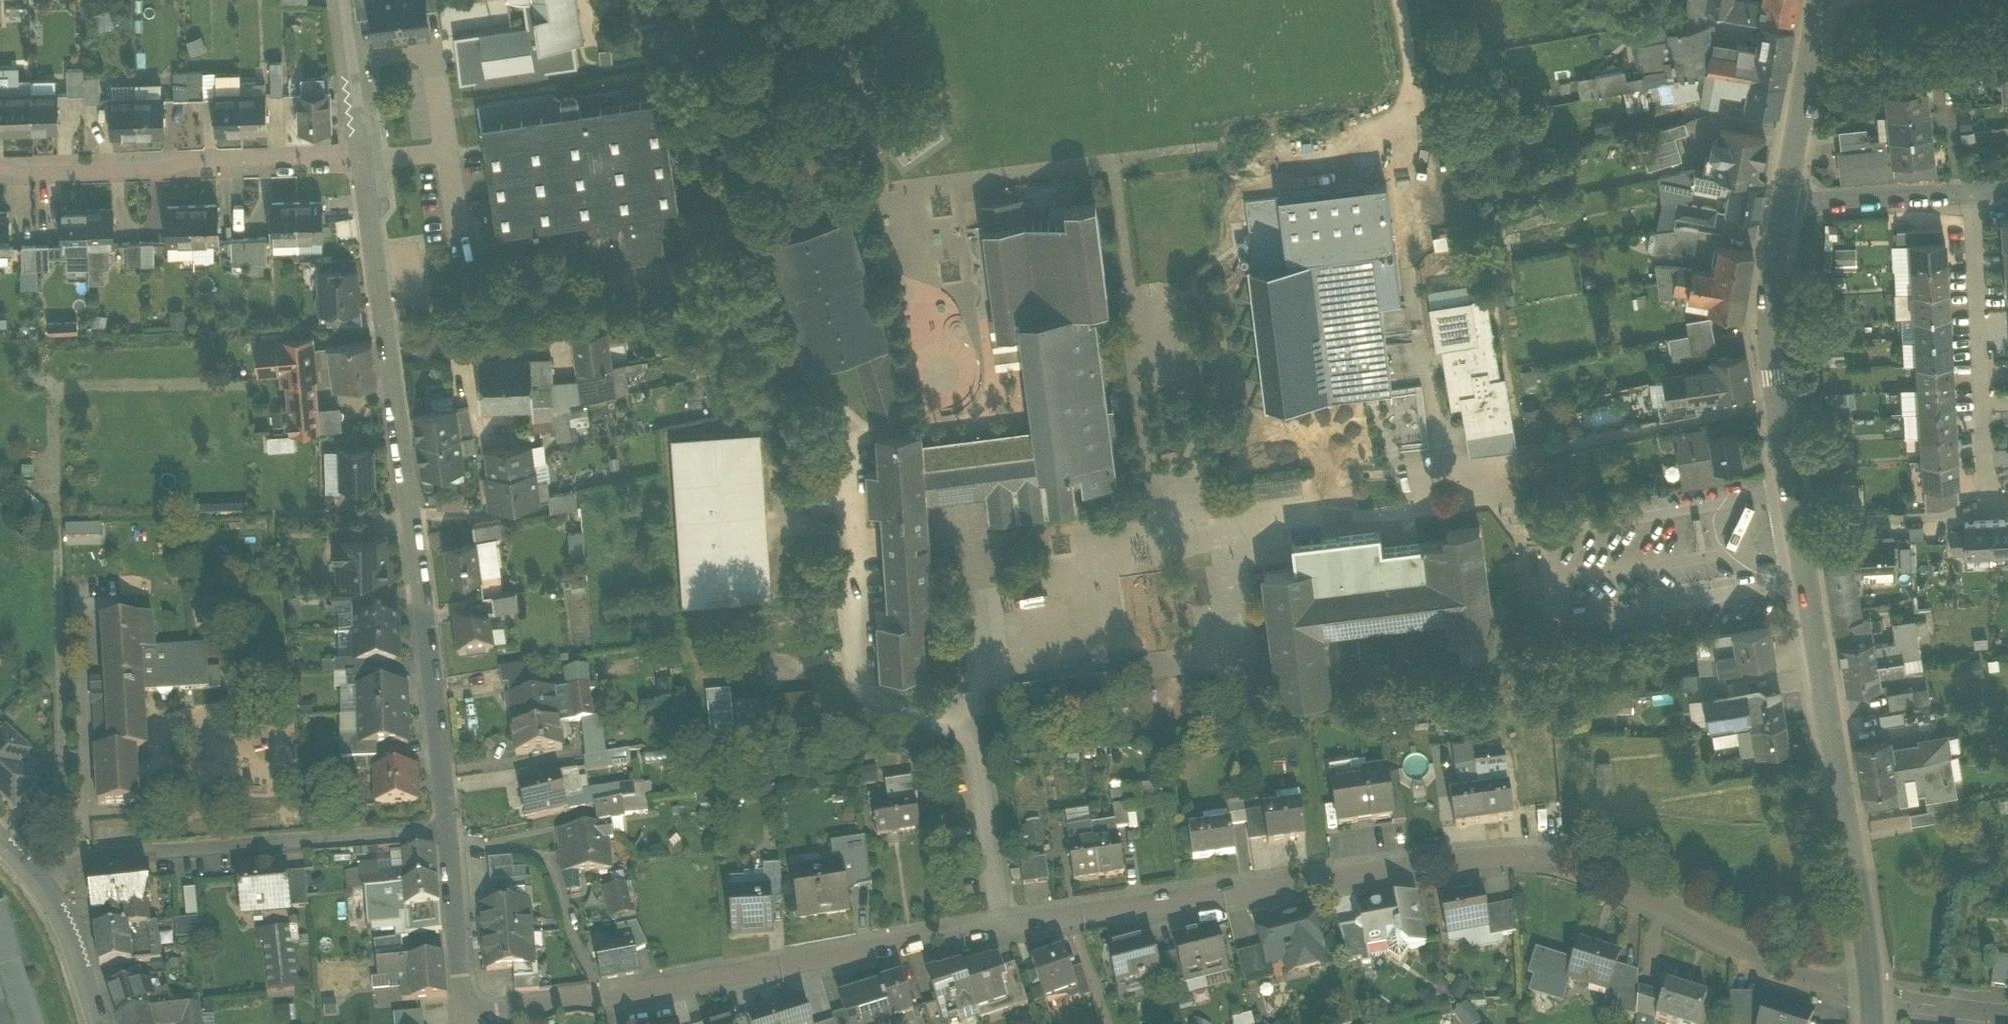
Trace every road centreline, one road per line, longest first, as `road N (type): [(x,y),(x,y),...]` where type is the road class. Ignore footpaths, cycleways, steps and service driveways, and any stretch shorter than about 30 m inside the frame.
road 1 (residential): [(464,1015),(598,1002),(1069,919),(1549,857),(1776,965),(1871,998)]
road 2 (tertiary): [(1871,998),(1773,376),(1771,287),(1784,202)]
road 3 (residential): [(366,159),(452,836)]
road 4 (residential): [(49,892),(84,856),(452,836)]
road 5 (residential): [(0,169),(366,159)]
road 6 (residential): [(2007,510),(1990,511),(1969,193)]
road 7 (tertiary): [(1784,202),(1820,0)]
road 8 (residential): [(1784,202),(1969,193)]
road 9 (residential): [(452,836),(464,1015)]
road 10 (residential): [(343,0),(366,159)]
road 11 (residential): [(49,892),(93,1023)]
road 12 (residential): [(1871,998),(2007,1016)]

